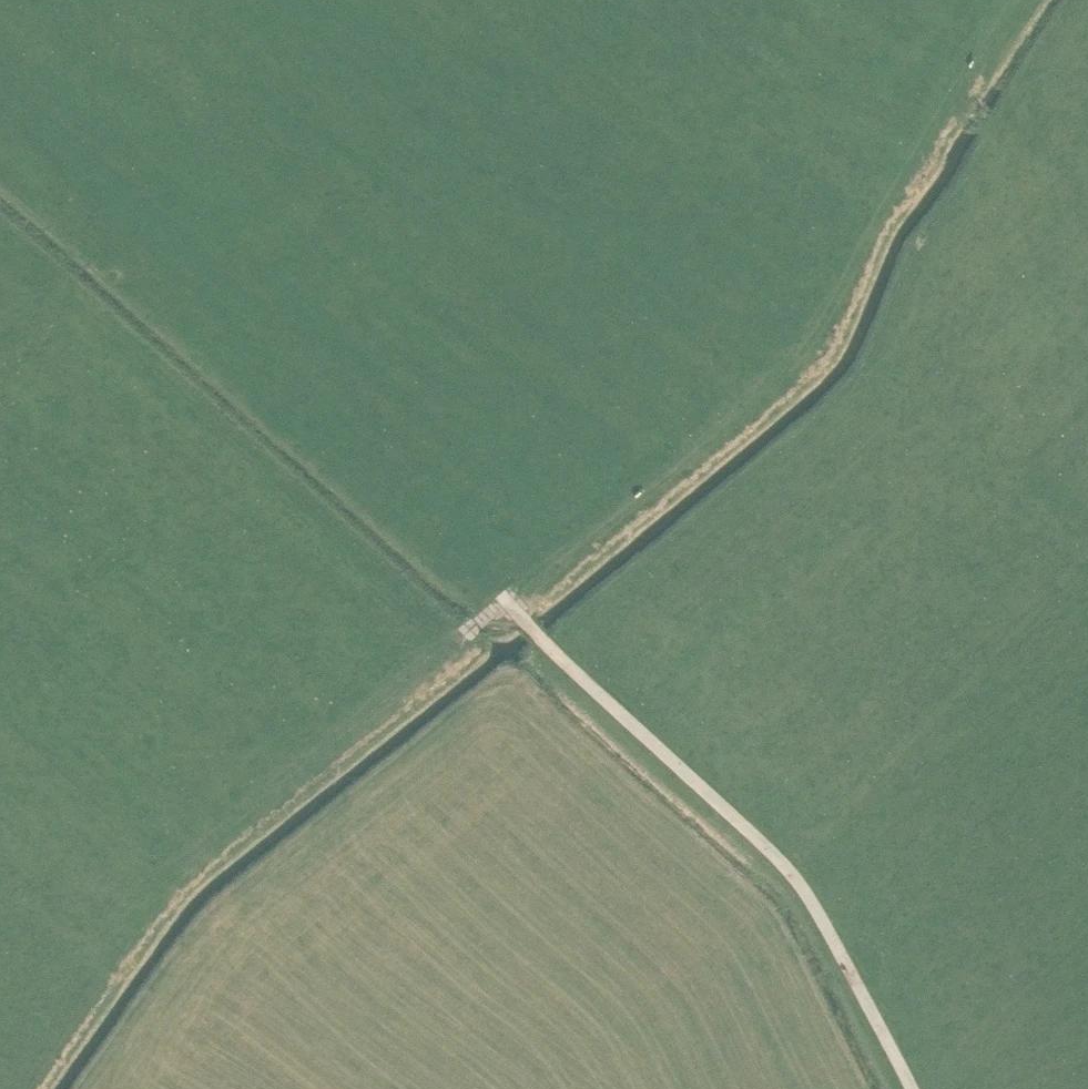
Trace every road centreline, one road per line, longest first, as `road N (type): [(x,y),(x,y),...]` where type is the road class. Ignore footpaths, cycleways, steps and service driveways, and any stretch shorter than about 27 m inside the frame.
road 1 (track): [(912,1088),(792,876),(503,601),(466,635)]

